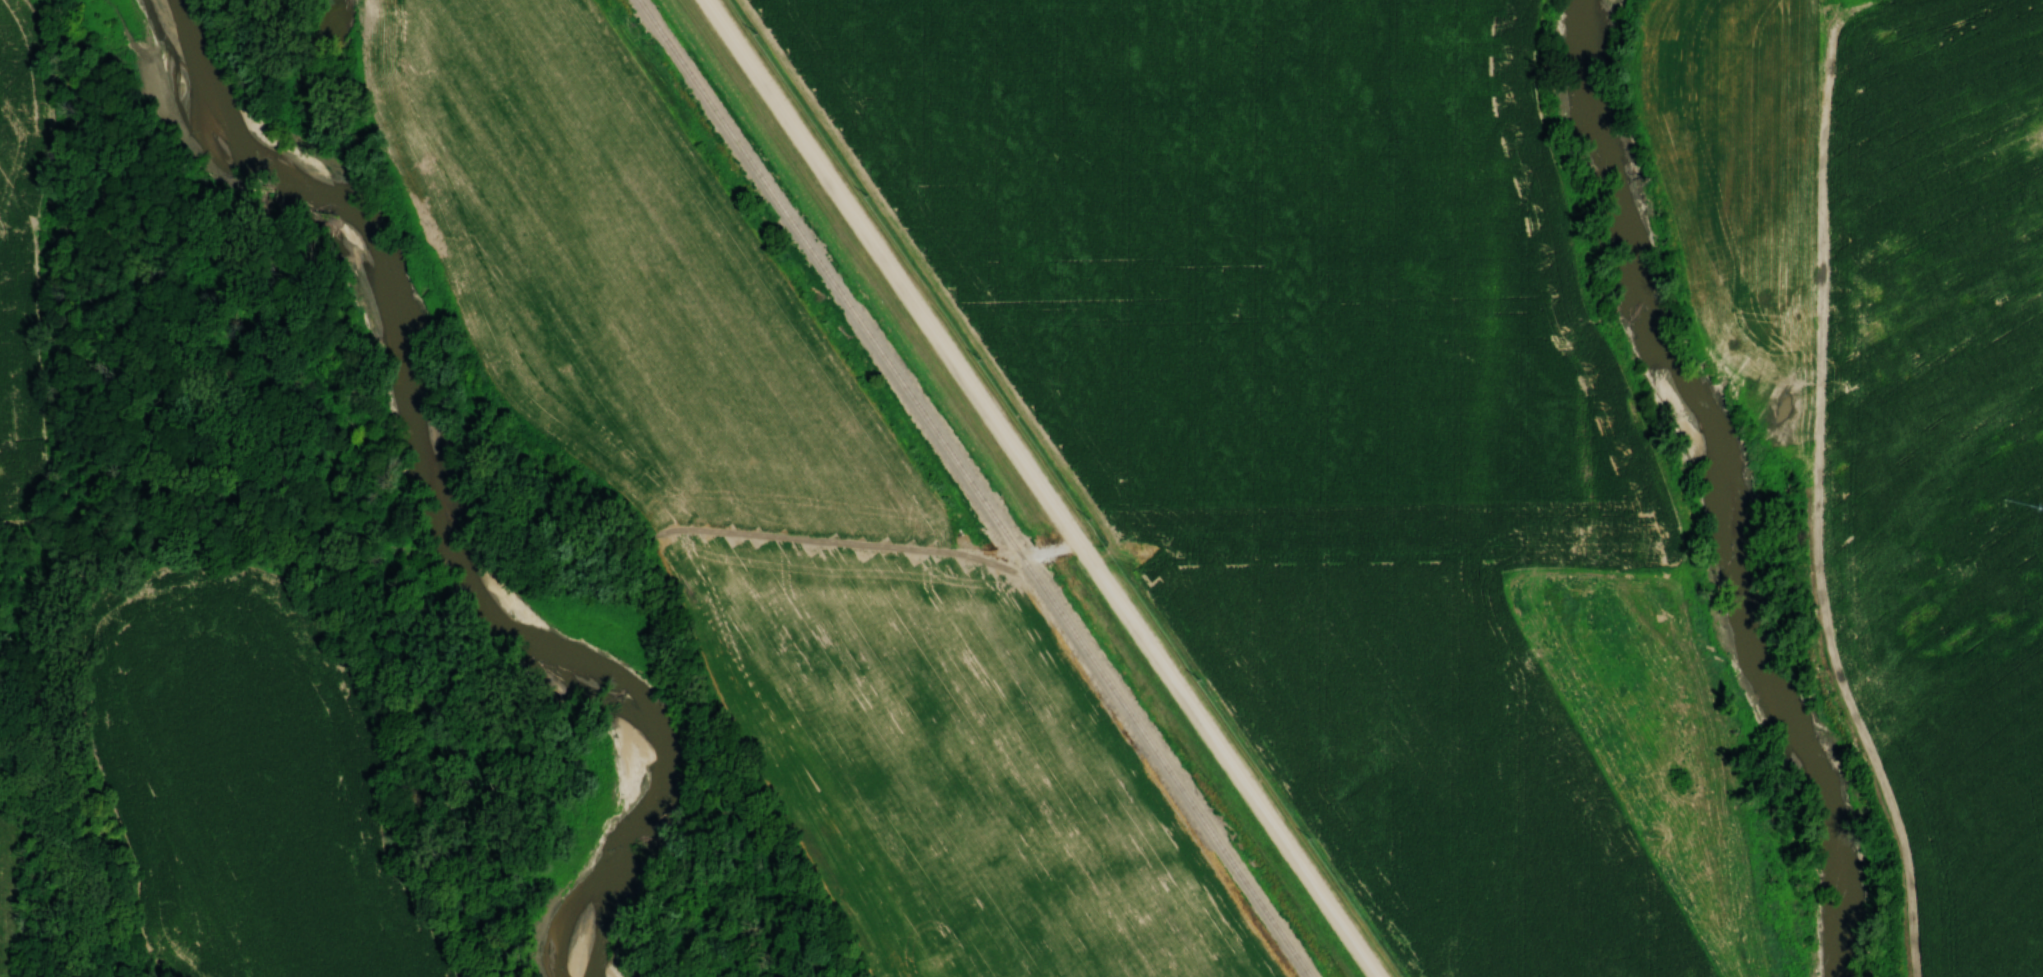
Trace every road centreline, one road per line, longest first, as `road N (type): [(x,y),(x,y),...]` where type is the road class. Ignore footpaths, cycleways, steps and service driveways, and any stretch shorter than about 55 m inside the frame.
road 1 (tertiary): [(1380,976),(708,0)]
road 2 (track): [(1915,976),(1905,854)]

